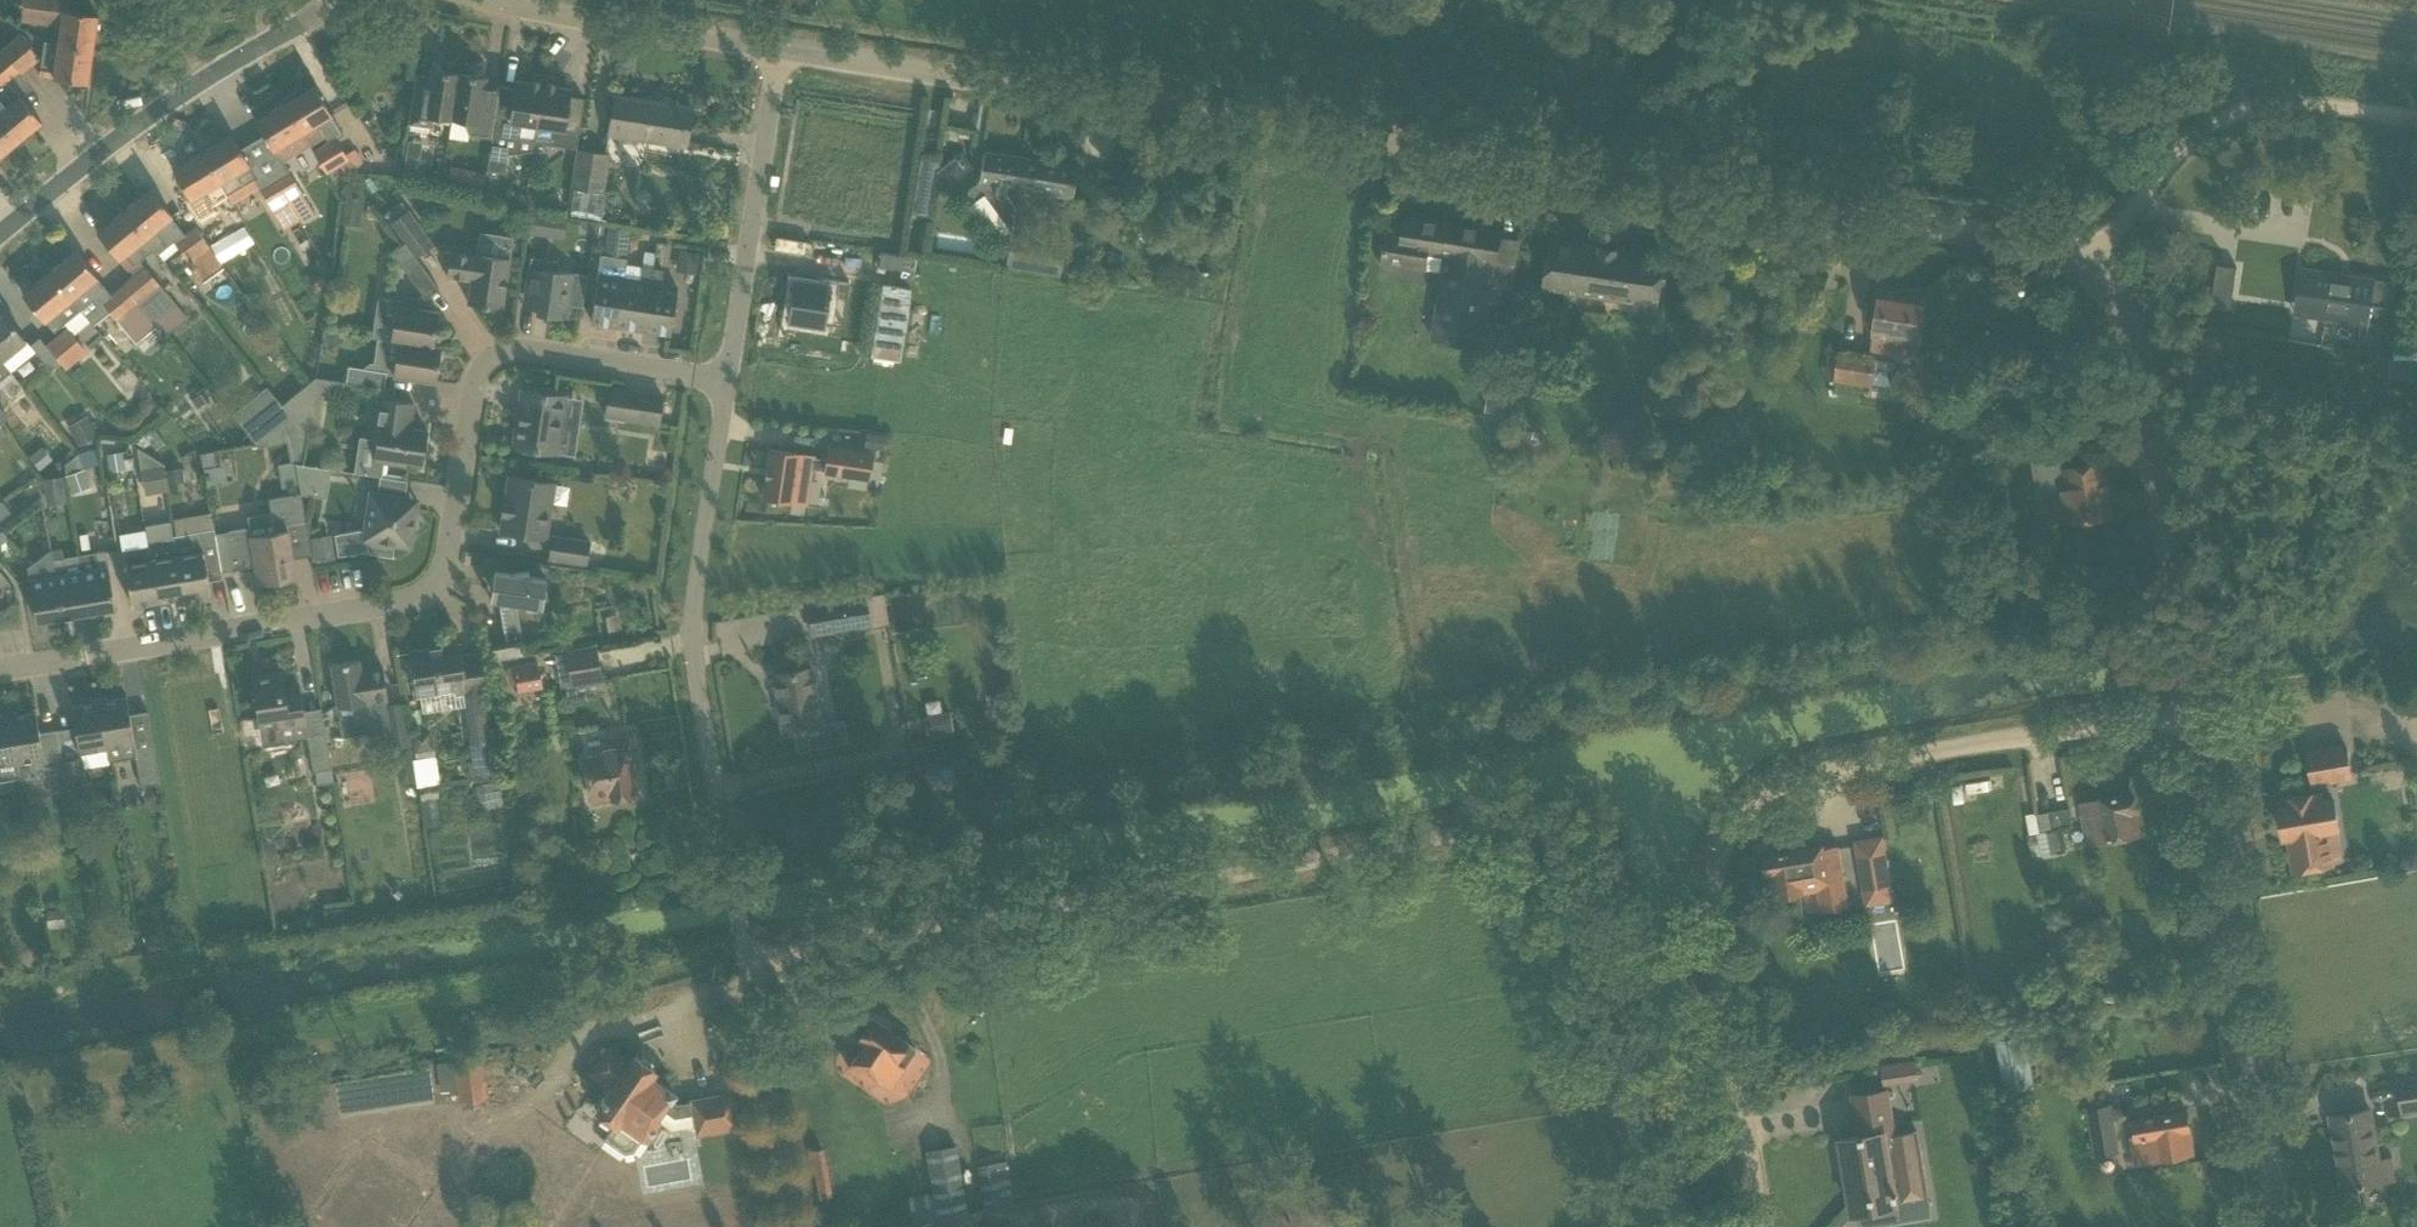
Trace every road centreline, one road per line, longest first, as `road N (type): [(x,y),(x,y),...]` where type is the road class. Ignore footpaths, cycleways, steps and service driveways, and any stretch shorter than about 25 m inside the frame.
road 1 (residential): [(1652,1226),(1595,887),(1563,835),(1523,824),(746,962),(694,658),(693,598),(729,381)]
road 2 (tertiary): [(2089,271),(2038,246),(782,49)]
road 3 (residential): [(0,673),(394,602),(434,580),(455,553),(472,394),(489,361),(521,348),(729,381)]
road 4 (residential): [(1760,1226),(1709,934),(1713,883),(1737,826),(1780,786),(1826,771),(2080,726),(2195,720)]
road 5 (tertiary): [(2282,1226),(2195,720)]
road 6 (tertiary): [(2195,720),(2139,346),(2120,303),(2089,271)]
road 7 (unclassified): [(2416,121),(2266,104),(2212,122),(2170,157),(2089,271)]
road 8 (residential): [(0,233),(204,77),(319,13),(323,0)]
road 9 (residential): [(729,381),(782,49)]
road 10 (tertiary): [(782,49),(491,0)]

